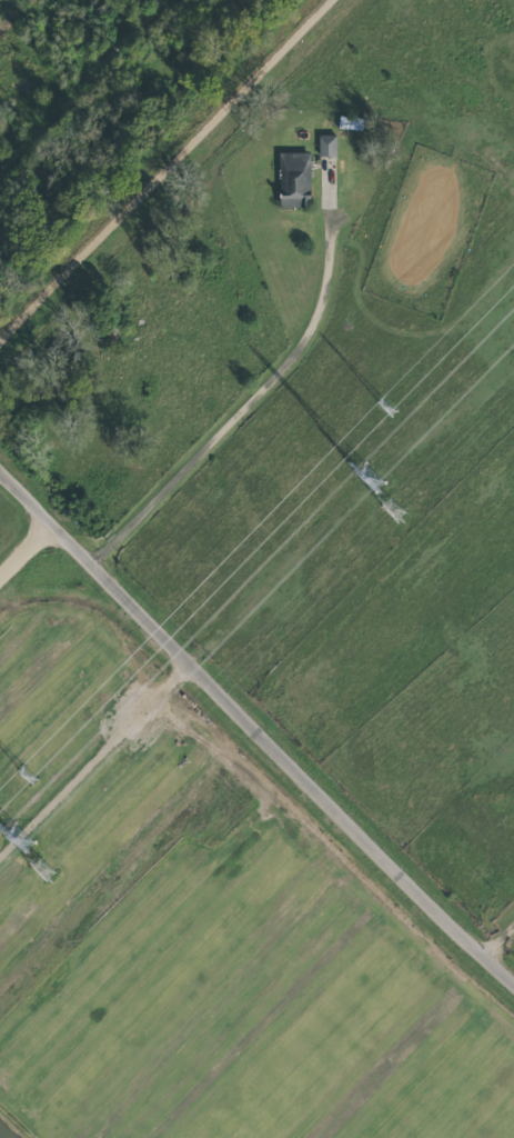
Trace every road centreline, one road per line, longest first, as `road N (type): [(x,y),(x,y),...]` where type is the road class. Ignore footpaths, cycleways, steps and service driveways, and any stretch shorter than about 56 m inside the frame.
road 1 (residential): [(513,992),(52,526)]
road 2 (track): [(320,0),(0,331)]

